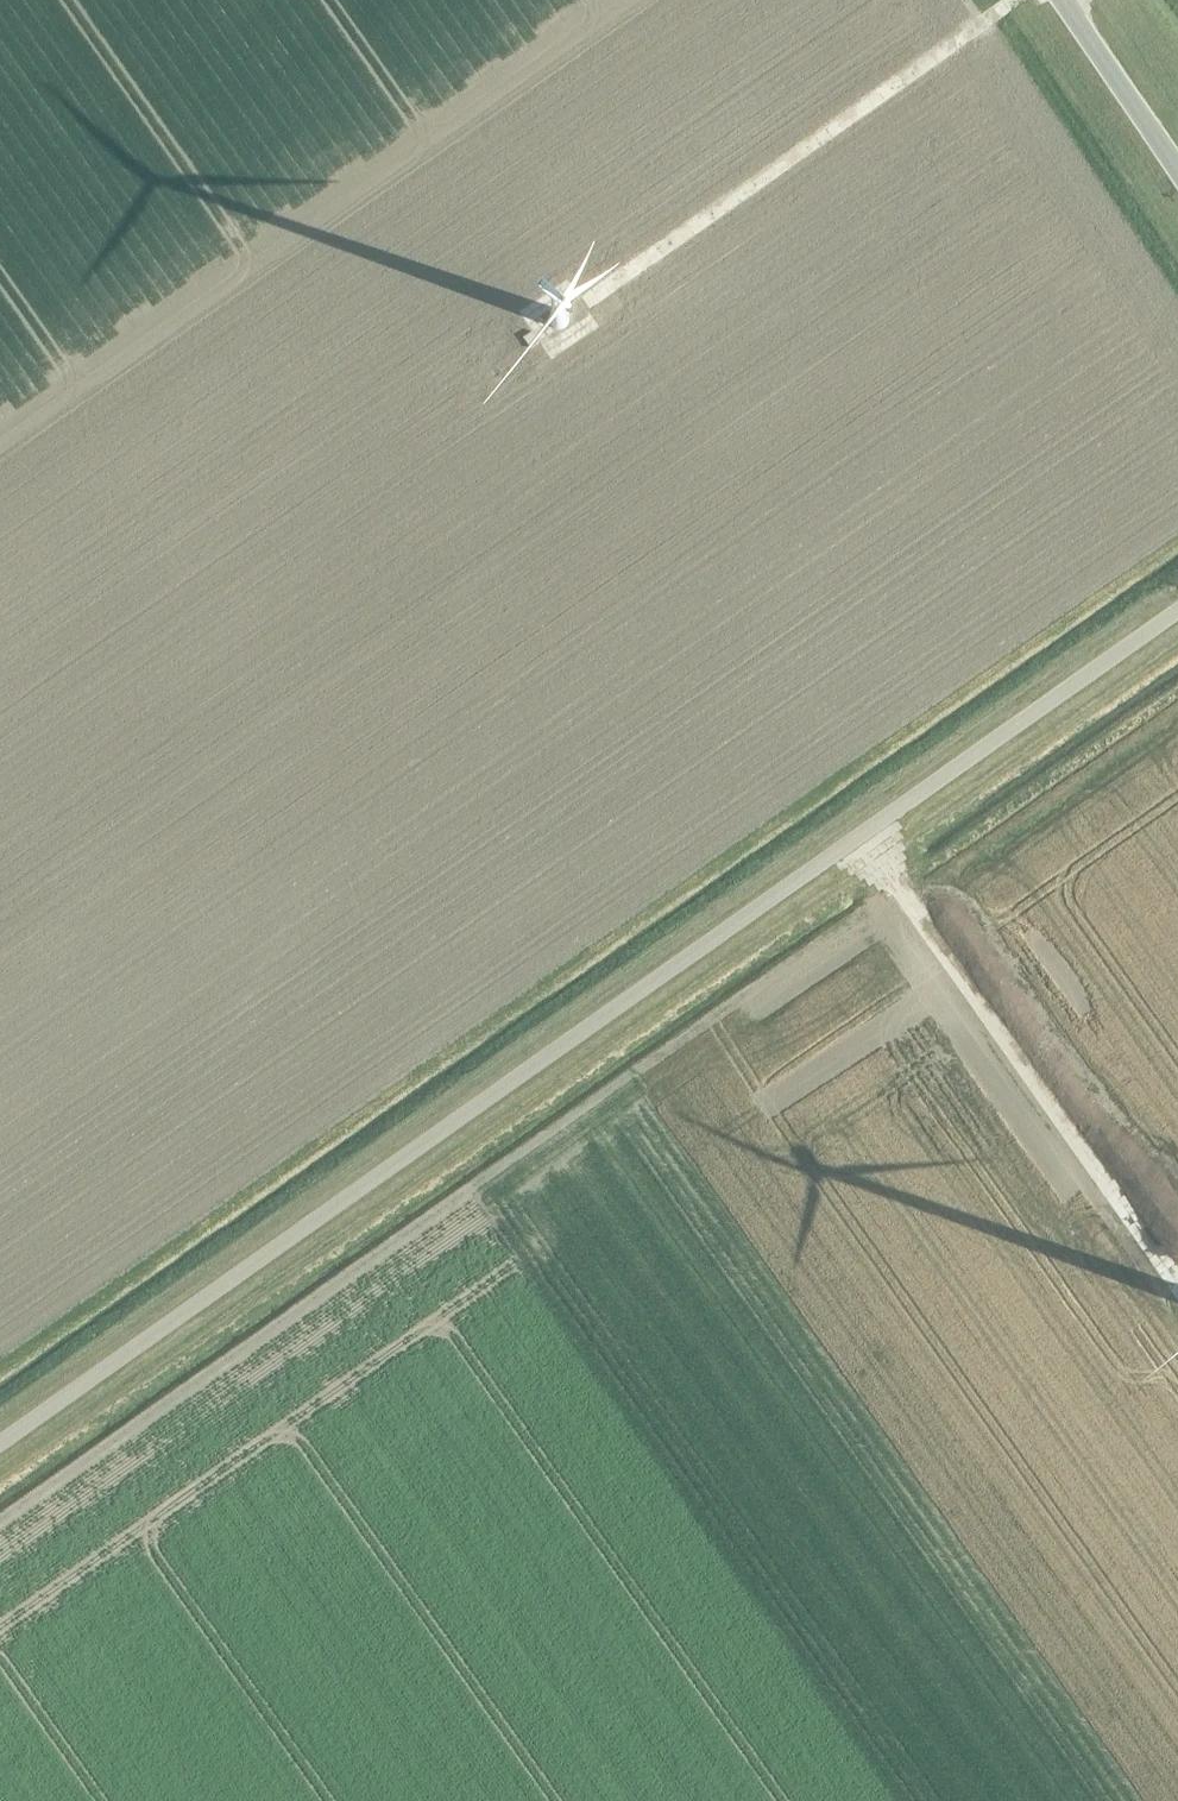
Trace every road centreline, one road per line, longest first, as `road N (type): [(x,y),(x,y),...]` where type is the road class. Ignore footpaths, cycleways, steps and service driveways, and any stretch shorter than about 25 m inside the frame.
road 1 (residential): [(0,1445),(1177,612)]
road 2 (unclassified): [(1177,169),(1061,0)]

